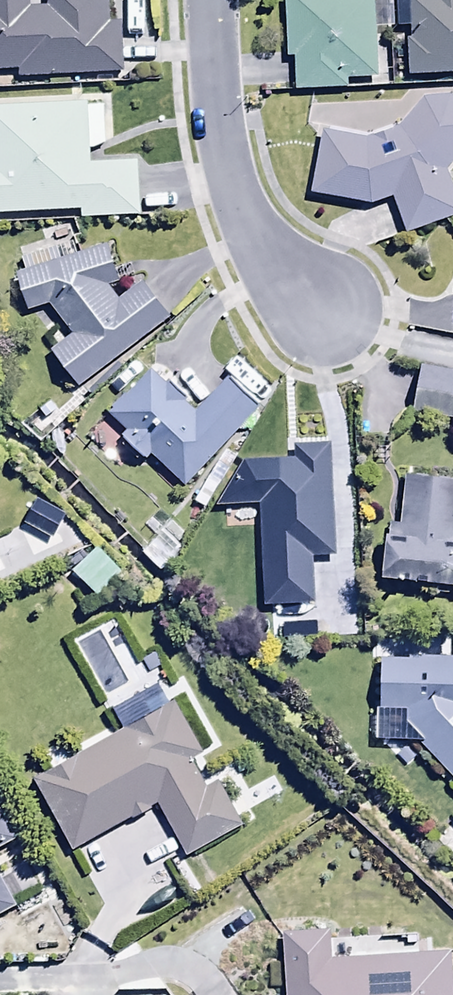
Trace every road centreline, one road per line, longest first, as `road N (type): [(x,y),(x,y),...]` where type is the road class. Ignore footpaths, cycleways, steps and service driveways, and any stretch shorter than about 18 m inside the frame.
road 1 (residential): [(331,319),(249,223),(221,151),(213,0)]

